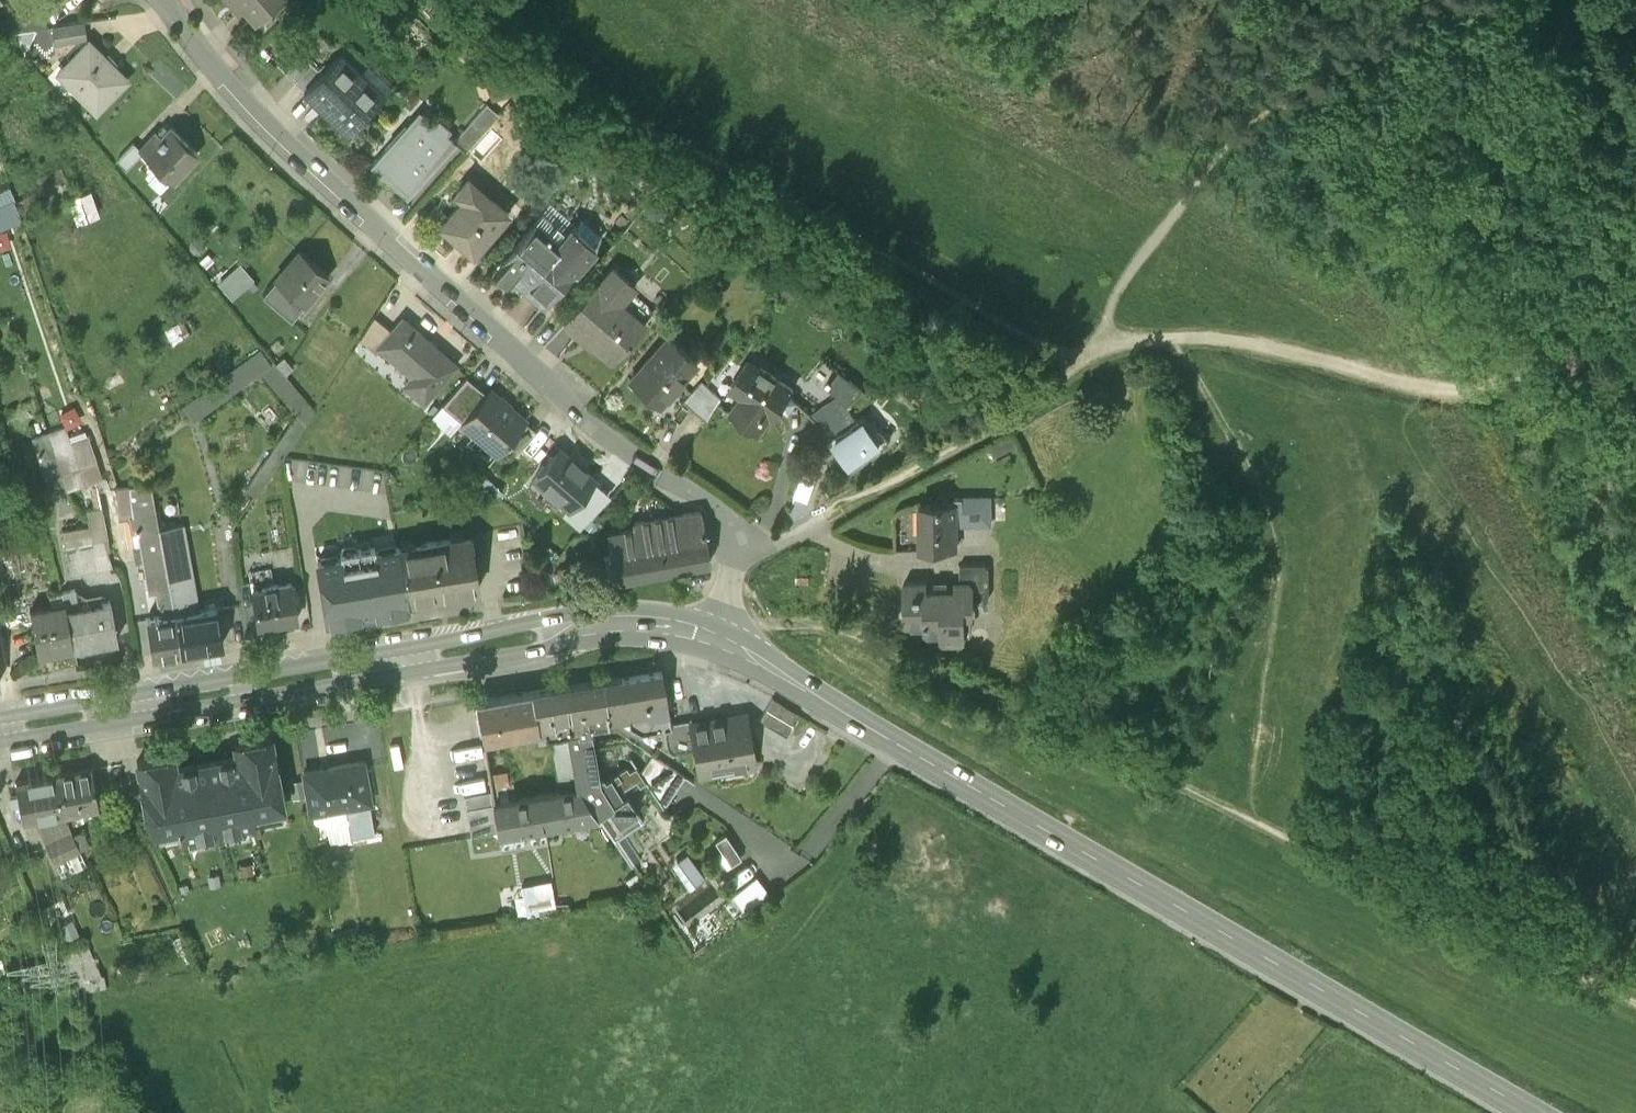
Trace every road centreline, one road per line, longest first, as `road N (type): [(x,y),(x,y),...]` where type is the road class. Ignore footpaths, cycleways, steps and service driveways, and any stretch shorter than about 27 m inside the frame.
road 1 (secondary): [(712,638),(1539,1112)]
road 2 (residential): [(712,638),(737,551),(730,517),(603,435),(519,358),(233,93),(164,0)]
road 3 (secondary): [(0,728),(569,628),(664,625),(712,638)]
road 4 (track): [(517,0),(606,96),(689,153),(929,282),(1077,374)]
road 5 (track): [(1483,0),(1237,144),(1122,285),(1103,343),(1077,374)]
road 6 (track): [(1103,343),(1184,338),(1464,367),(1635,332)]
road 7 (track): [(1184,338),(1271,494),(1276,602),(1226,744),(1245,809)]
road 8 (track): [(1077,374),(812,528)]

